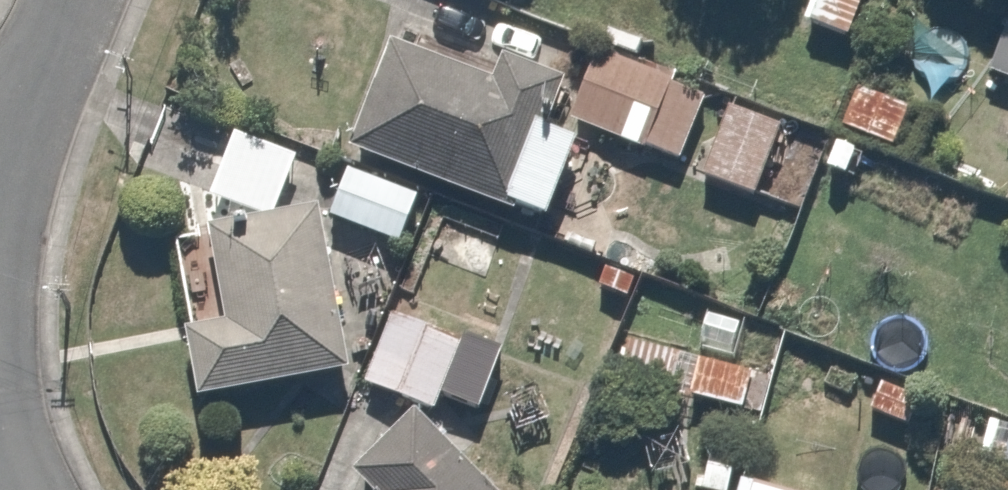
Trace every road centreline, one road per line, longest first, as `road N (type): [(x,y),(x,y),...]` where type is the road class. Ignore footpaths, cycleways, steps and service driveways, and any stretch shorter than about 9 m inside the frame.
road 1 (residential): [(0,184),(68,0)]

